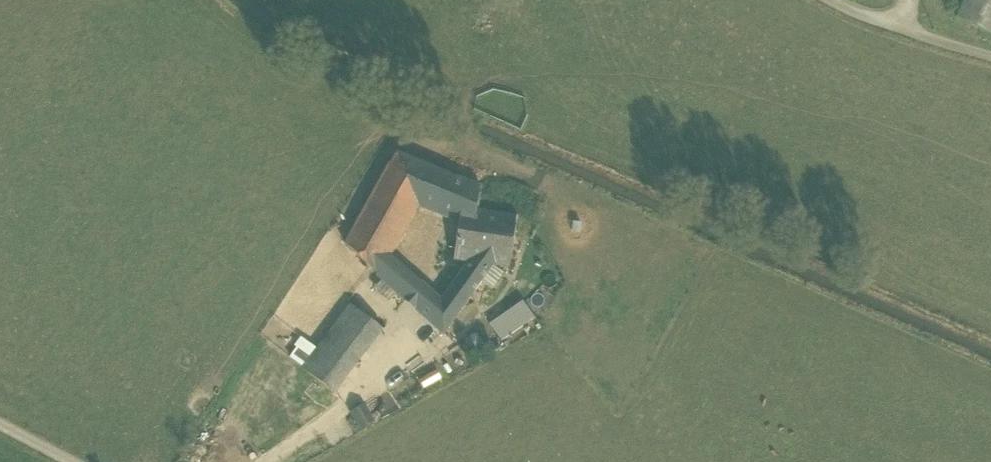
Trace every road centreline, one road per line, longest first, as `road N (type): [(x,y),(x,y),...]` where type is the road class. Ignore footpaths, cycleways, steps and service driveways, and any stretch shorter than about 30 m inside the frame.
road 1 (track): [(277,461),(443,335)]
road 2 (track): [(990,54),(822,0)]

